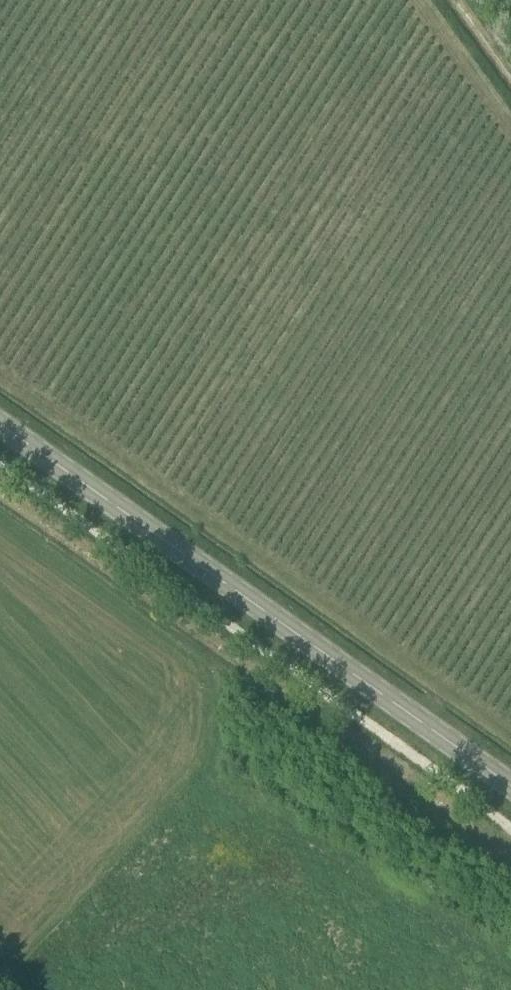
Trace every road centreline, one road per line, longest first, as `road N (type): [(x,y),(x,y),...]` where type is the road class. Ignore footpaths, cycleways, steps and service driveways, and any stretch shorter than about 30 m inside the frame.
road 1 (secondary): [(510,787),(0,425)]
road 2 (track): [(255,604),(218,680),(207,746),(213,780),(228,790)]
road 3 (track): [(411,0),(510,136)]

